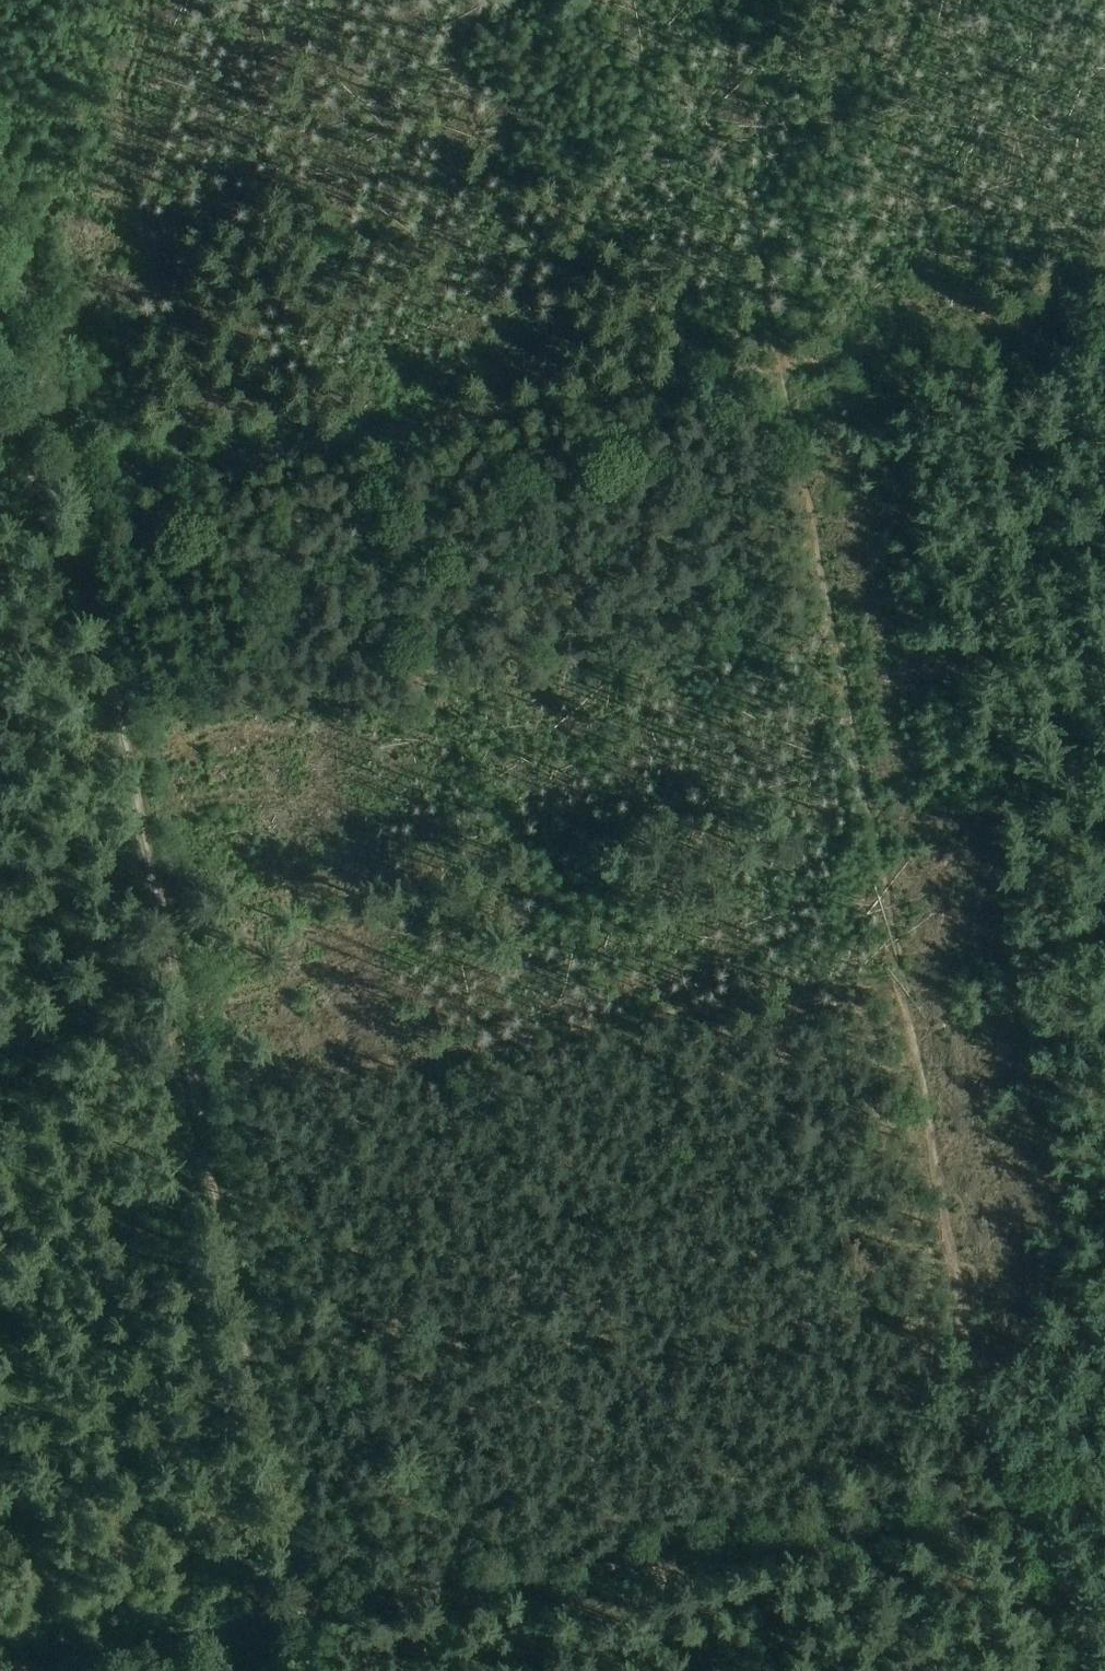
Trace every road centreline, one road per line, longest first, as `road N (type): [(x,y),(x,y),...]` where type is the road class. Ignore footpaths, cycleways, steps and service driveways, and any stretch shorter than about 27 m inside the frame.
road 1 (track): [(724,0),(779,360),(774,413),(901,969),(1011,1509)]
road 2 (track): [(0,489),(77,479),(188,1095),(298,1613),(4,1670)]
road 3 (track): [(0,142),(77,479),(1104,309)]
road 4 (track): [(298,1613),(1104,1496)]
road 5 (track): [(188,1095),(901,969)]

